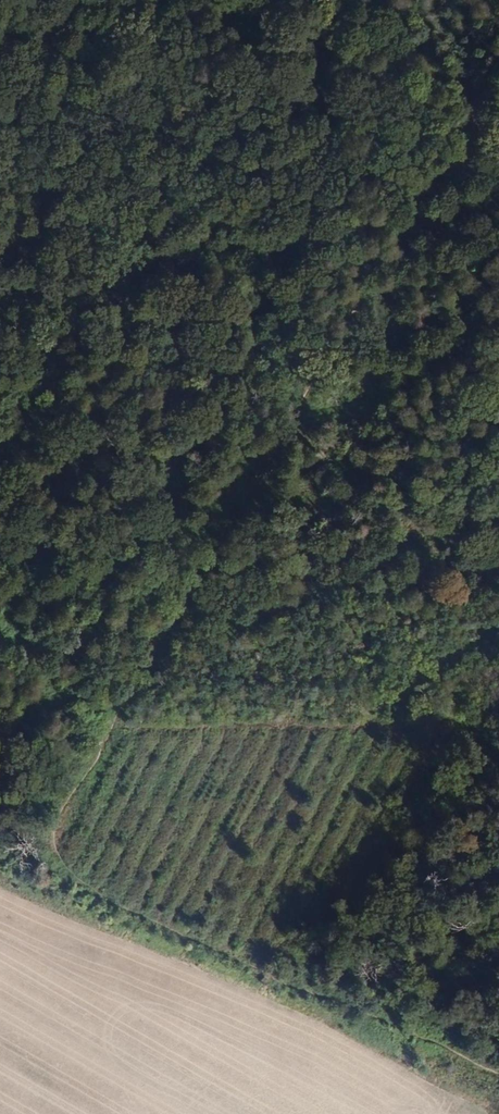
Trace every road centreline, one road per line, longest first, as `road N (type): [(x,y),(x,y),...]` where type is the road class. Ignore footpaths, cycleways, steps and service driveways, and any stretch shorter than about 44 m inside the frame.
road 1 (motorway): [(0,667),(320,678),(498,652)]
road 2 (motorway): [(498,615),(302,642),(0,633)]

